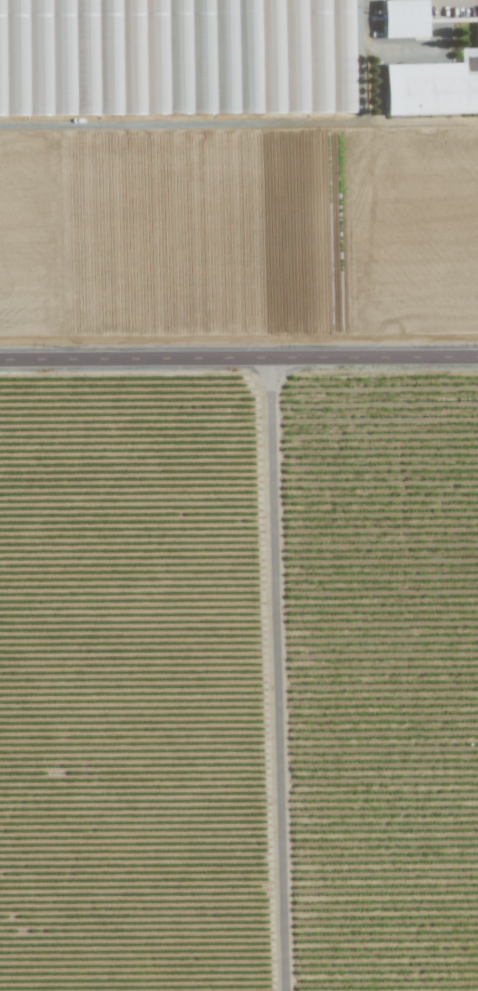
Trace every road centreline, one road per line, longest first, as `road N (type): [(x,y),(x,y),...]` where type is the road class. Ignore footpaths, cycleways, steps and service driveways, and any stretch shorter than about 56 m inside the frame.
road 1 (secondary): [(0,361),(477,357)]

